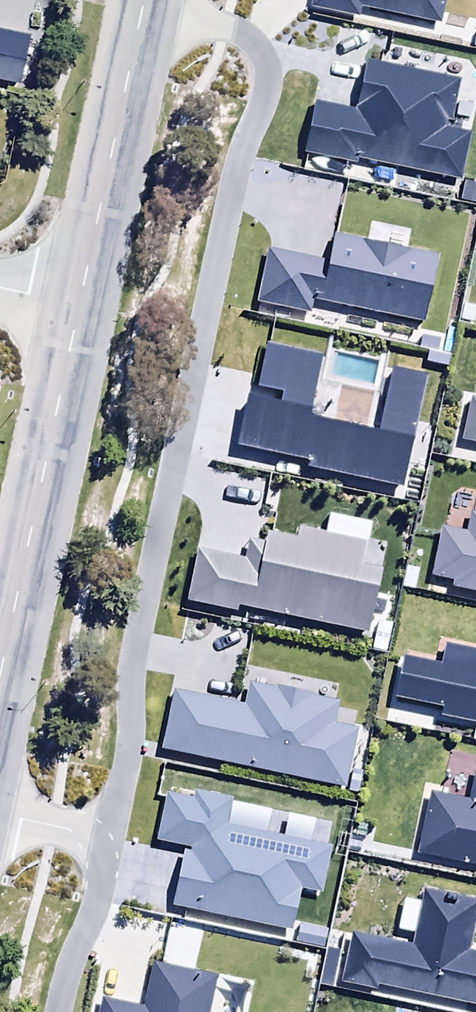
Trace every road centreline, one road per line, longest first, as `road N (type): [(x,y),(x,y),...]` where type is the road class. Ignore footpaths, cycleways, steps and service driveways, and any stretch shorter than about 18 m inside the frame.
road 1 (tertiary): [(0,679),(80,304)]
road 2 (tertiary): [(80,304),(145,0)]

